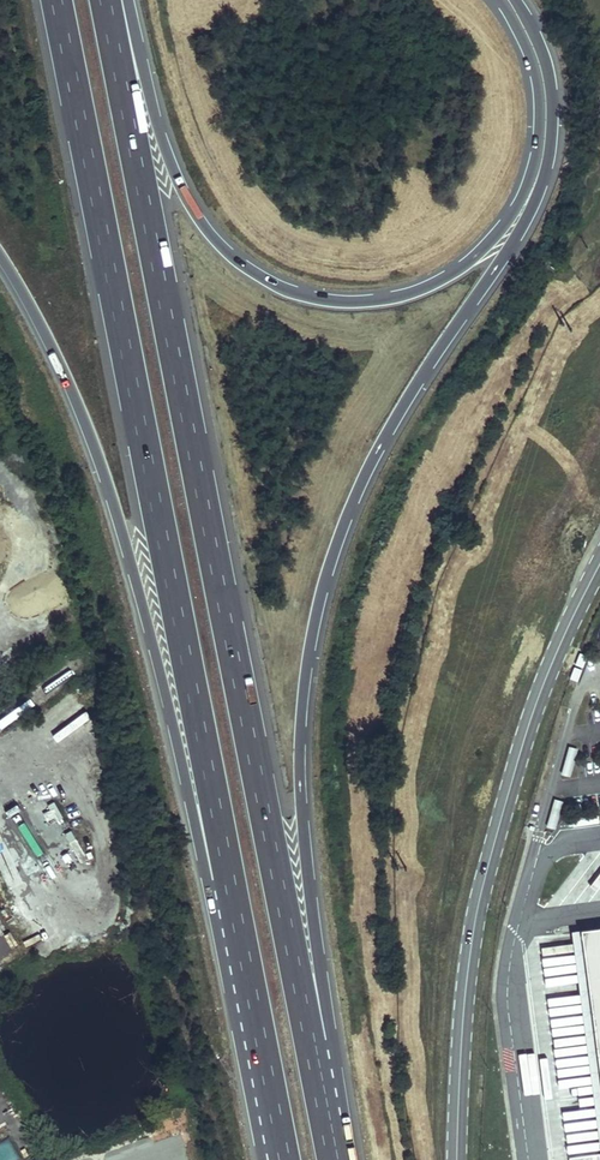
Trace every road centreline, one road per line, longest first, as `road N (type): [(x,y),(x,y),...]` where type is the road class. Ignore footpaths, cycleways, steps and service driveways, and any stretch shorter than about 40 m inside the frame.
road 1 (motorway): [(317,1065),(328,1021),(300,726),(316,613),(372,458),(502,258),(547,166),(553,82),(516,0)]
road 2 (motorway): [(317,1065),(107,0)]
road 3 (motorway): [(58,0),(233,898)]
road 4 (motorway): [(501,0),(540,83),(537,148),(520,202),(480,254),(455,272),(392,297),(345,301),(271,280),(240,263),(199,220),(155,117),(129,0)]
road 5 (motorway): [(0,261),(55,351),(106,476),(207,878),(233,898)]
road 6 (secondary): [(458,1159),(470,958),(488,868),(537,703),(599,561)]
road 7 (motorway): [(233,898),(285,1159)]

